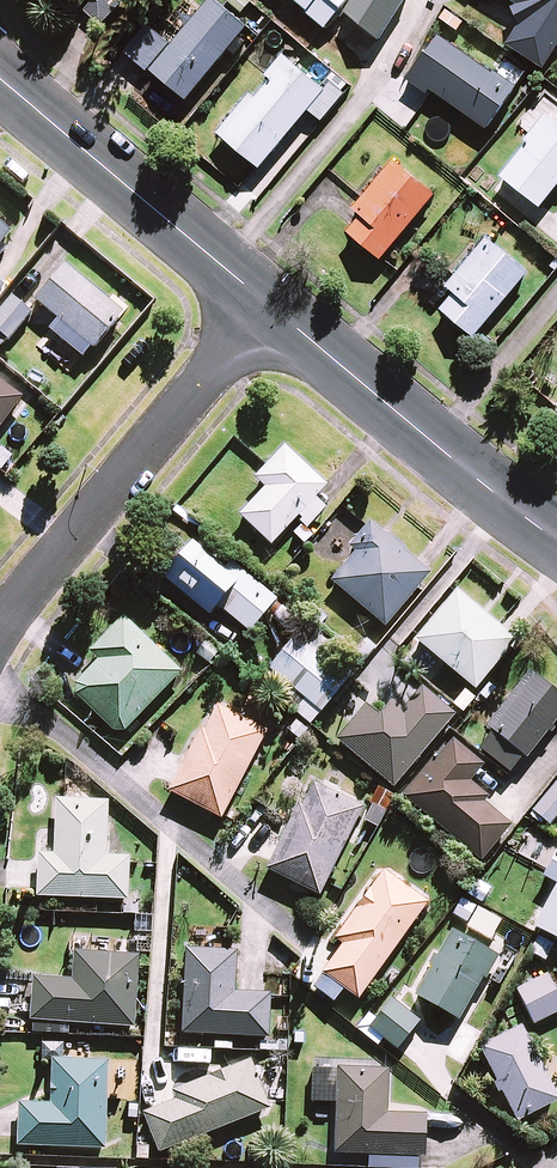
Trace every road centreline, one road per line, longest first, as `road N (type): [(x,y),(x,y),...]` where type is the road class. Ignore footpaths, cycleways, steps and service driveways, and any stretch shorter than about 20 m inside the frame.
road 1 (residential): [(265,304),(0,628)]
road 2 (tertiary): [(556,538),(265,304)]
road 3 (tertiary): [(265,304),(0,77)]

